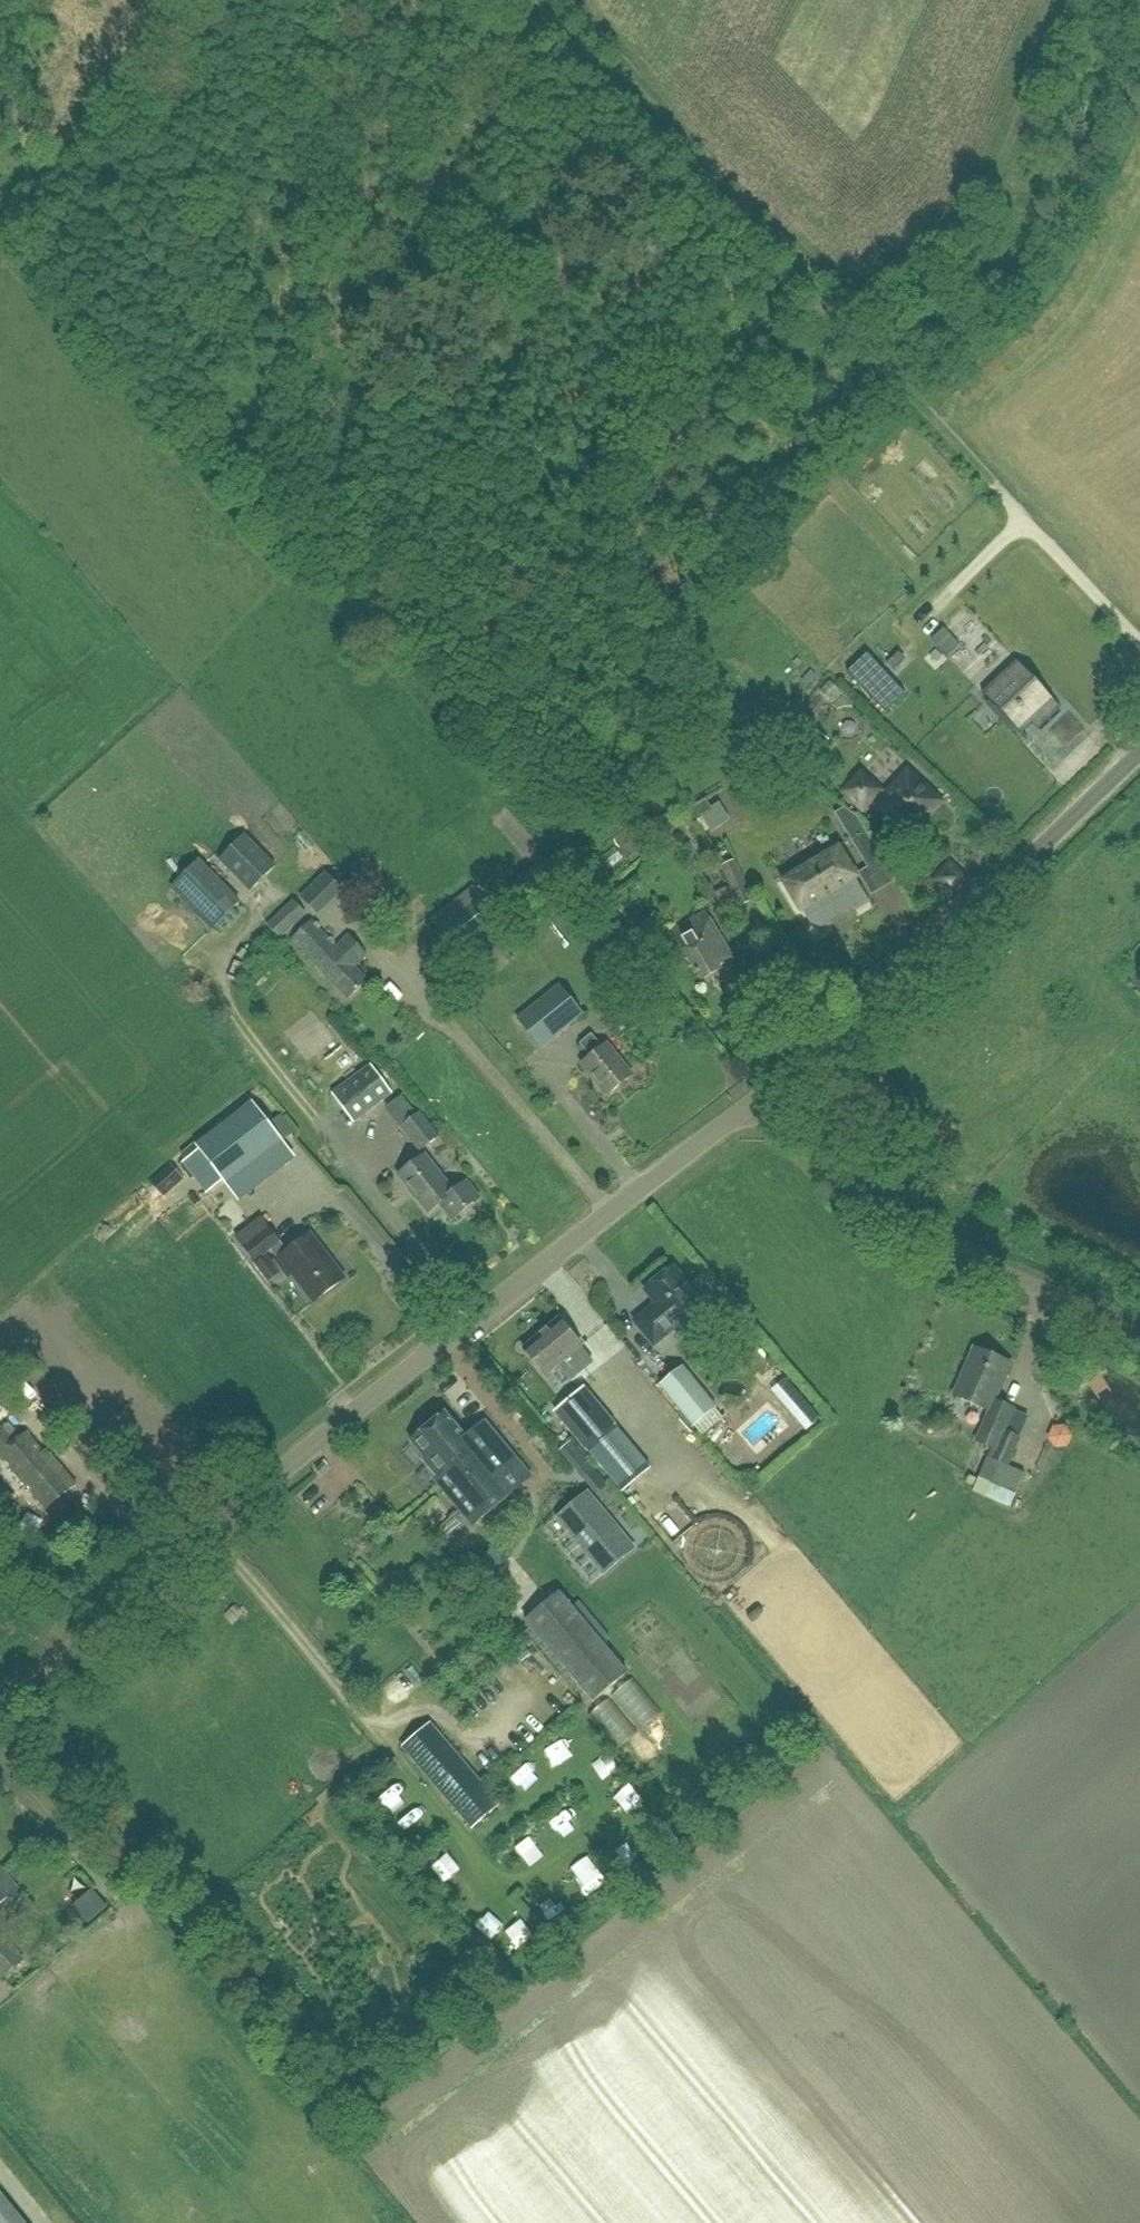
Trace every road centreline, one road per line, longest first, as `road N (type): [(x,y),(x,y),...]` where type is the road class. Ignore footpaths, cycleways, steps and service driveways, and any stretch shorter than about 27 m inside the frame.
road 1 (tertiary): [(0,1712),(217,1526),(765,1093)]
road 2 (tertiary): [(765,1093),(1139,751)]
road 3 (track): [(891,371),(546,0)]
road 4 (track): [(217,1526),(371,1723),(398,1723),(440,1703),(478,1747),(537,1702)]
road 5 (unclassified): [(1139,1335),(912,1230),(837,1173),(765,1093)]
road 6 (track): [(891,371),(975,268),(1051,139),(1099,0)]
road 7 (track): [(1139,644),(891,371)]

